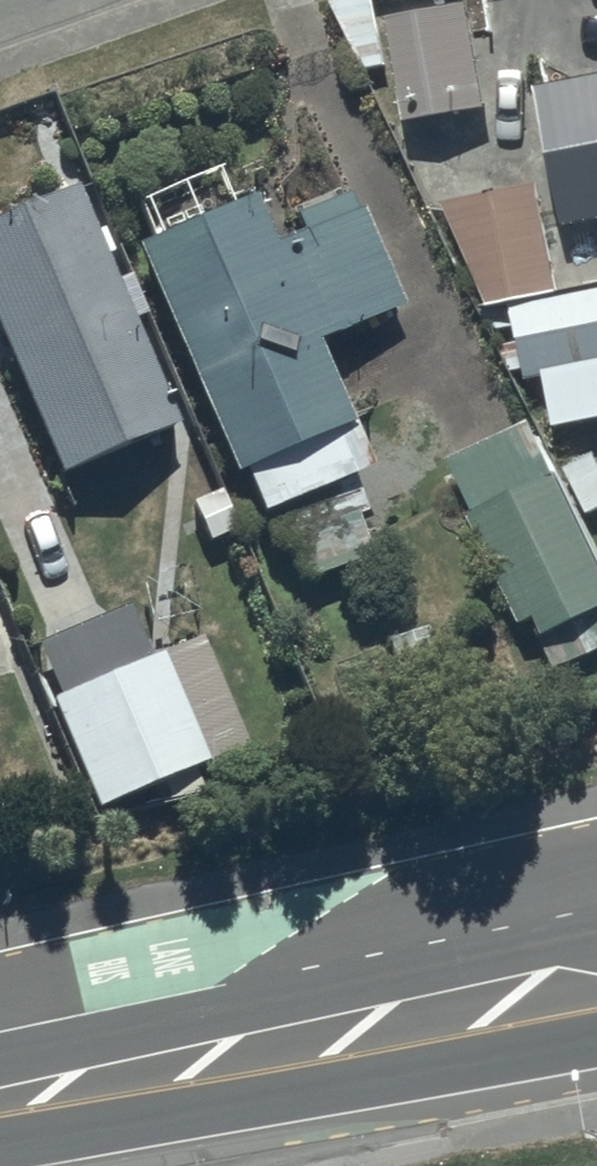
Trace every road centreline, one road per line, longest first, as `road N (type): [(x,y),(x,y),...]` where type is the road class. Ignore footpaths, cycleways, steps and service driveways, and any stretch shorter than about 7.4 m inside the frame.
road 1 (trunk): [(240,1057),(596,896)]
road 2 (trunk): [(596,985),(240,1057)]
road 3 (trunk): [(240,1057),(0,1104)]

